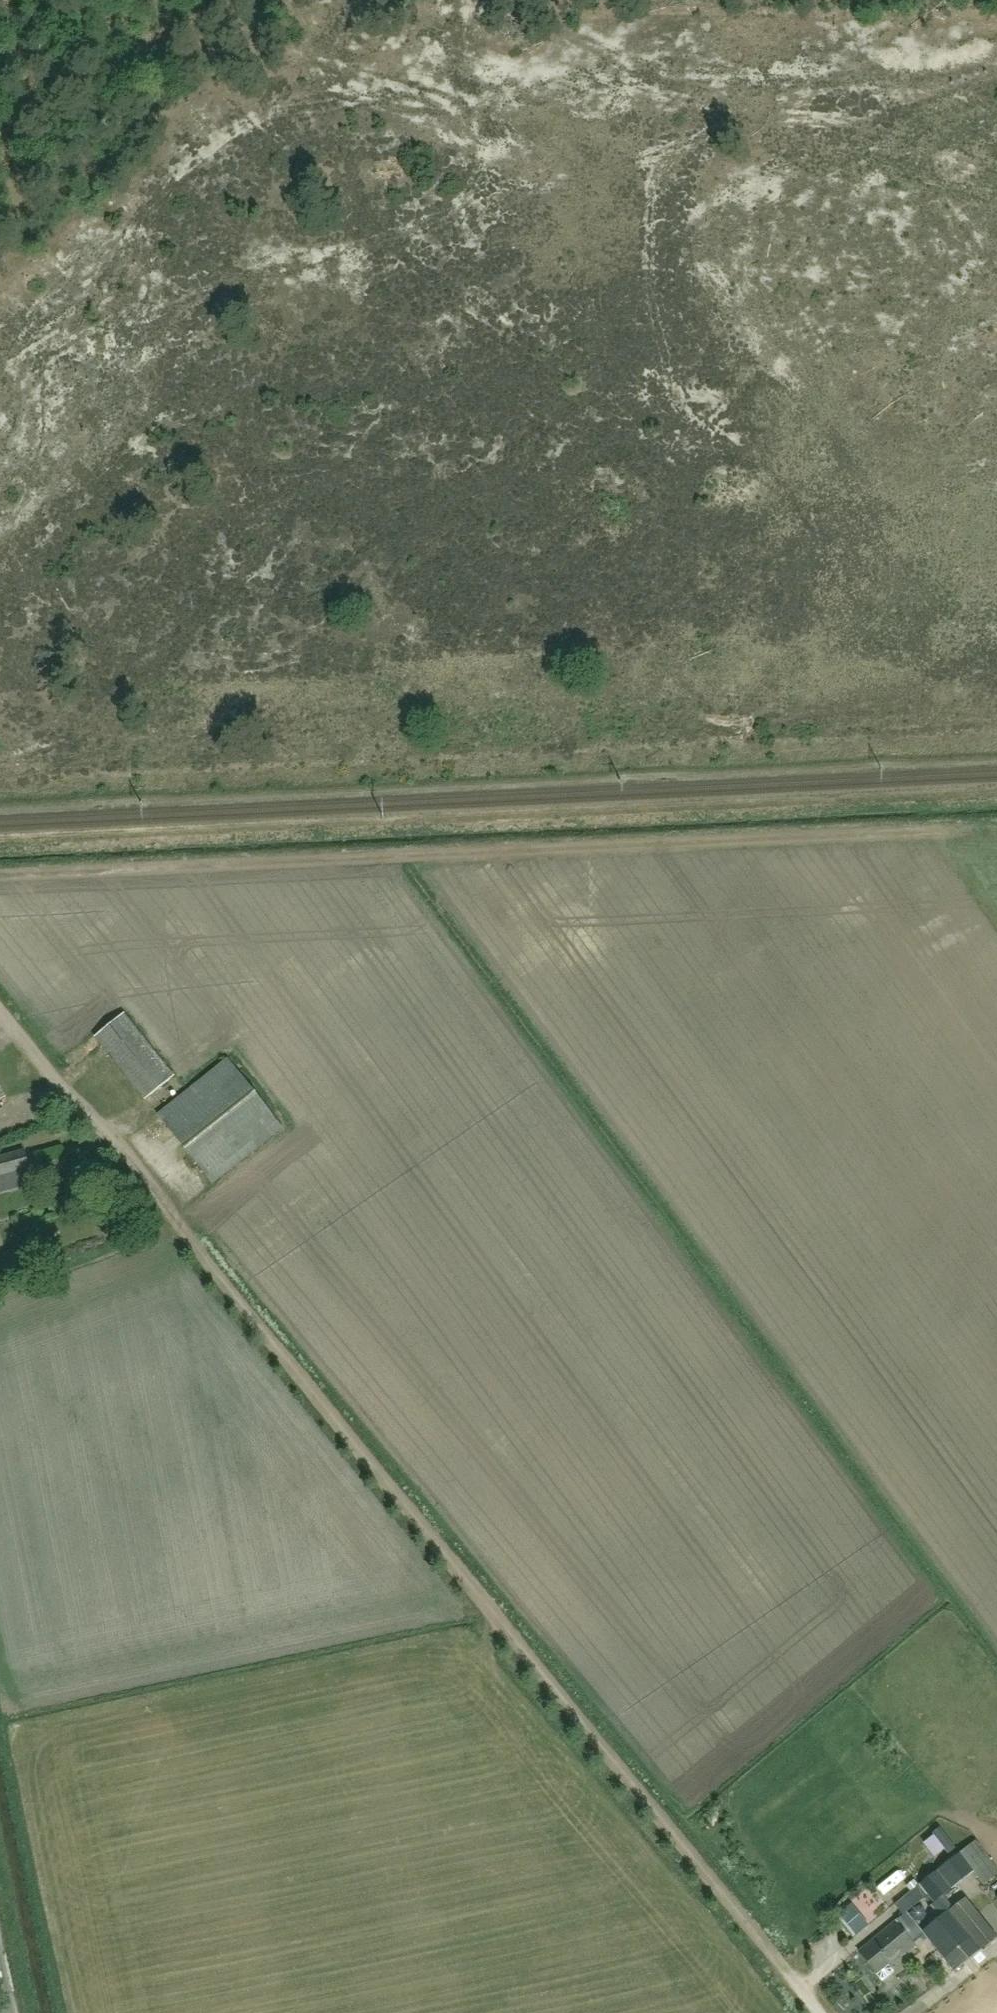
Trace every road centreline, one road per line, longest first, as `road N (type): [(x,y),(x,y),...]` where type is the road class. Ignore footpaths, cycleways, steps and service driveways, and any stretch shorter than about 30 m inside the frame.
road 1 (track): [(824,2012),(0,1010)]

